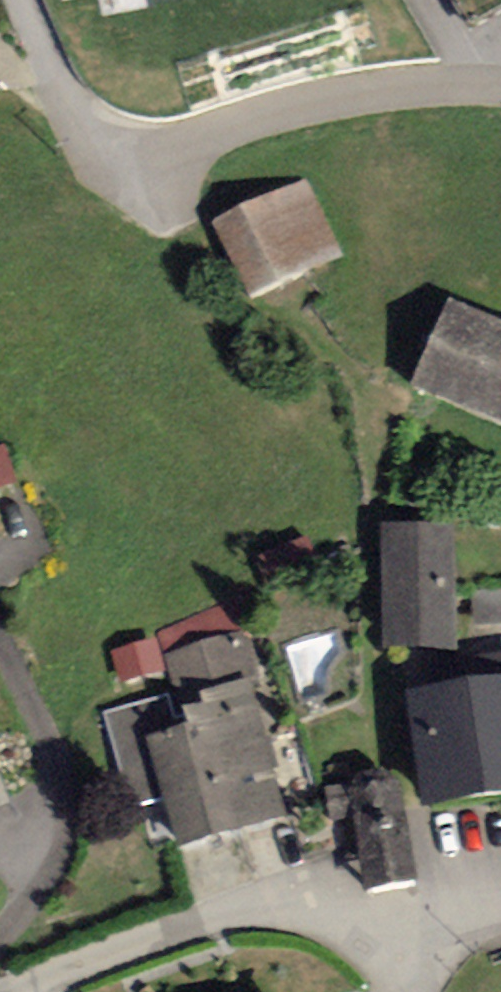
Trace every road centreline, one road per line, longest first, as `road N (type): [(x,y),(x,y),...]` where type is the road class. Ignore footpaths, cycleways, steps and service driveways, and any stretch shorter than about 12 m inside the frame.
road 1 (track): [(409,911),(375,724),(356,356),(228,353),(163,222),(111,167),(38,0)]
road 2 (residential): [(500,86),(358,89),(111,167)]
road 3 (residential): [(409,911),(239,914),(70,967),(23,991)]

